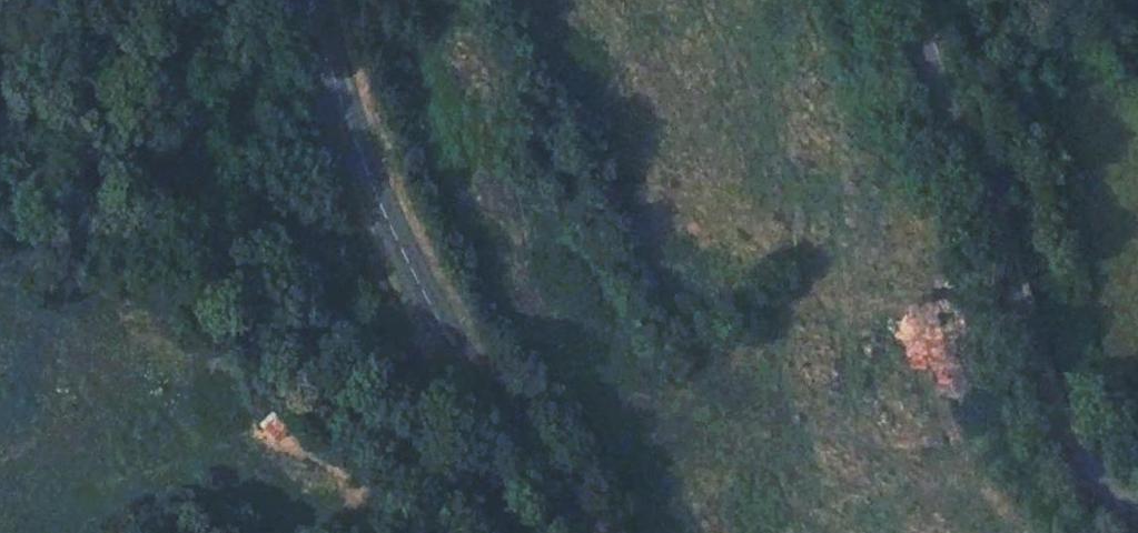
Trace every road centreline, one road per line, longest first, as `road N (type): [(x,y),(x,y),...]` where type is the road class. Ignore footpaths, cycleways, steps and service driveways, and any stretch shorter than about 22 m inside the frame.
road 1 (unclassified): [(471,532),(191,236),(55,120),(0,116)]
road 2 (tertiary): [(314,0),(360,156),(440,320),(579,532)]
road 3 (unclassified): [(909,0),(1063,436),(1106,494),(1137,516)]

